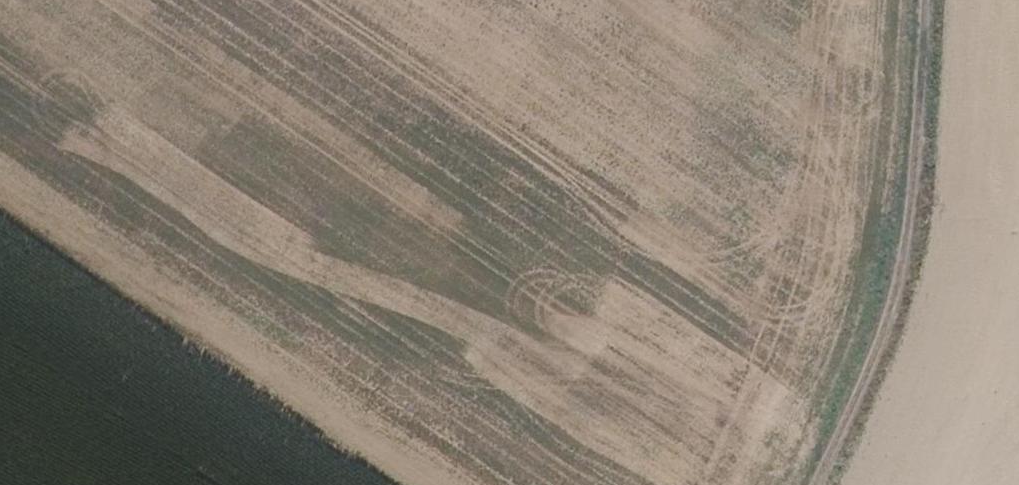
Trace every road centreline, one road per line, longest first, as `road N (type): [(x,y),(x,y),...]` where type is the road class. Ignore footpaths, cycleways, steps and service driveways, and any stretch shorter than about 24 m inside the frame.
road 1 (track): [(931,0),(902,289),(817,484)]

